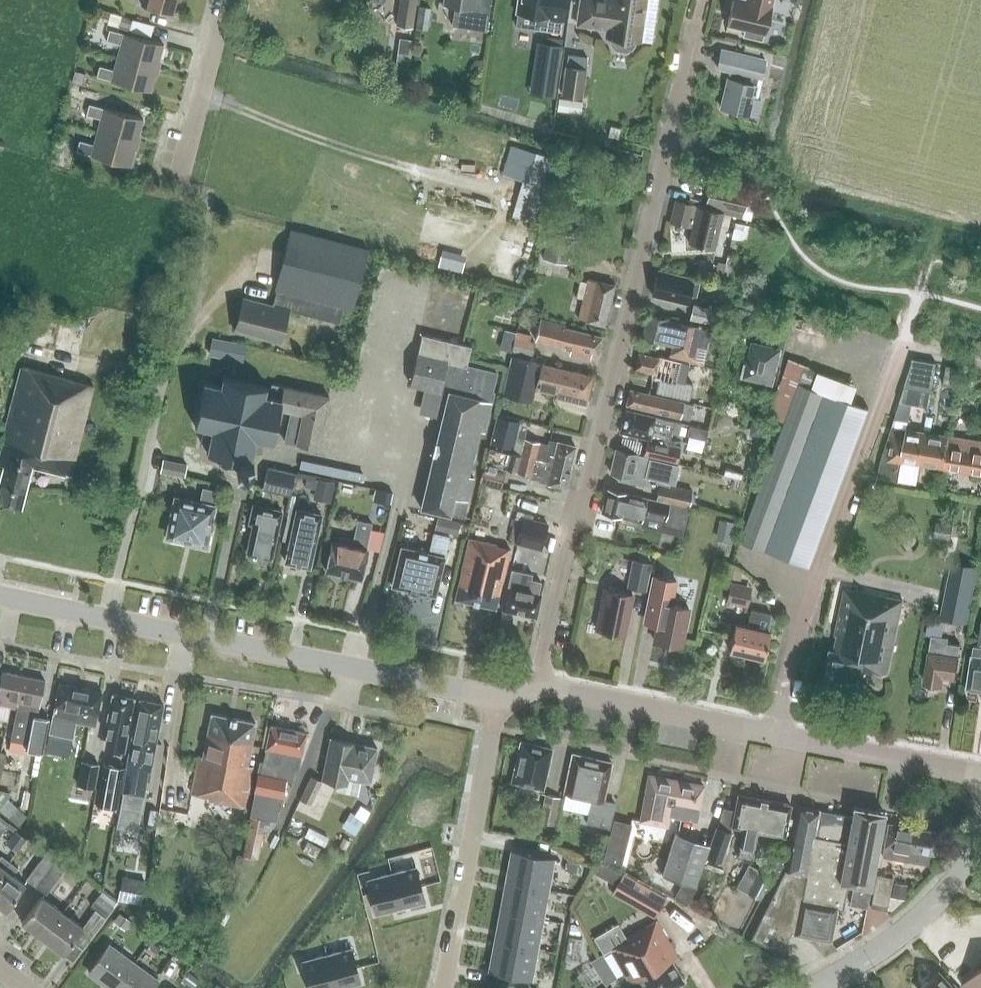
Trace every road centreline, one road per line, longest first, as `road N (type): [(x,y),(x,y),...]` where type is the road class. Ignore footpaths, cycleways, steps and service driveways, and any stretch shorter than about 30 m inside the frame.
road 1 (residential): [(540,687),(693,27)]
road 2 (secondary): [(496,698),(0,596)]
road 3 (residential): [(774,734),(808,598),(903,346)]
road 4 (track): [(202,92),(318,140),(502,193)]
road 5 (residential): [(443,987),(496,698)]
road 6 (secondary): [(774,734),(540,687)]
road 7 (residential): [(980,837),(960,873),(911,923),(811,987)]
road 8 (secondary): [(980,774),(774,734)]
road 9 (residential): [(180,180),(225,0)]

